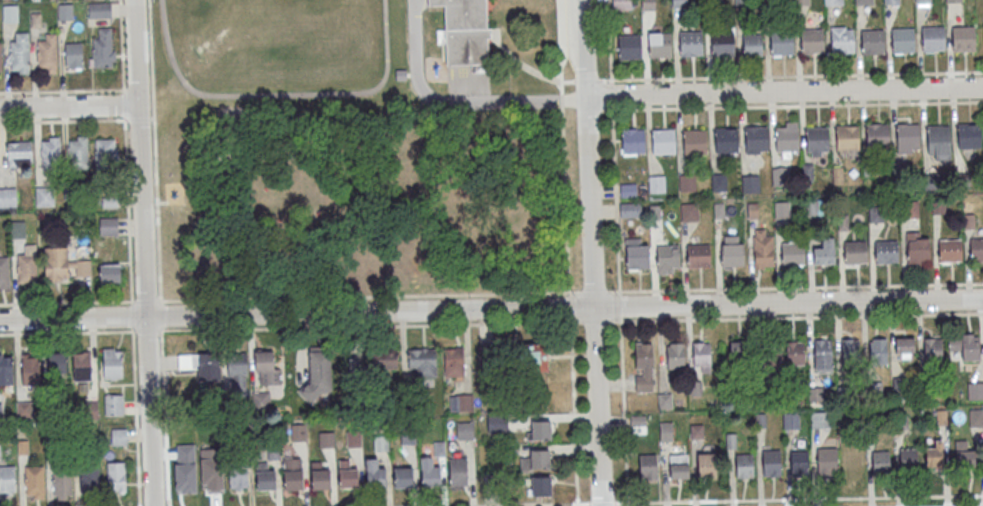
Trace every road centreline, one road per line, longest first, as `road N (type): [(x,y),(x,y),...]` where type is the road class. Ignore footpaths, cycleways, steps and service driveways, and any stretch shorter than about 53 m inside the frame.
road 1 (residential): [(982,300),(0,320)]
road 2 (residential): [(600,505),(581,0)]
road 3 (residential): [(152,505),(133,0)]
road 4 (residential): [(982,87),(584,94)]
road 5 (residential): [(137,106),(0,109)]

